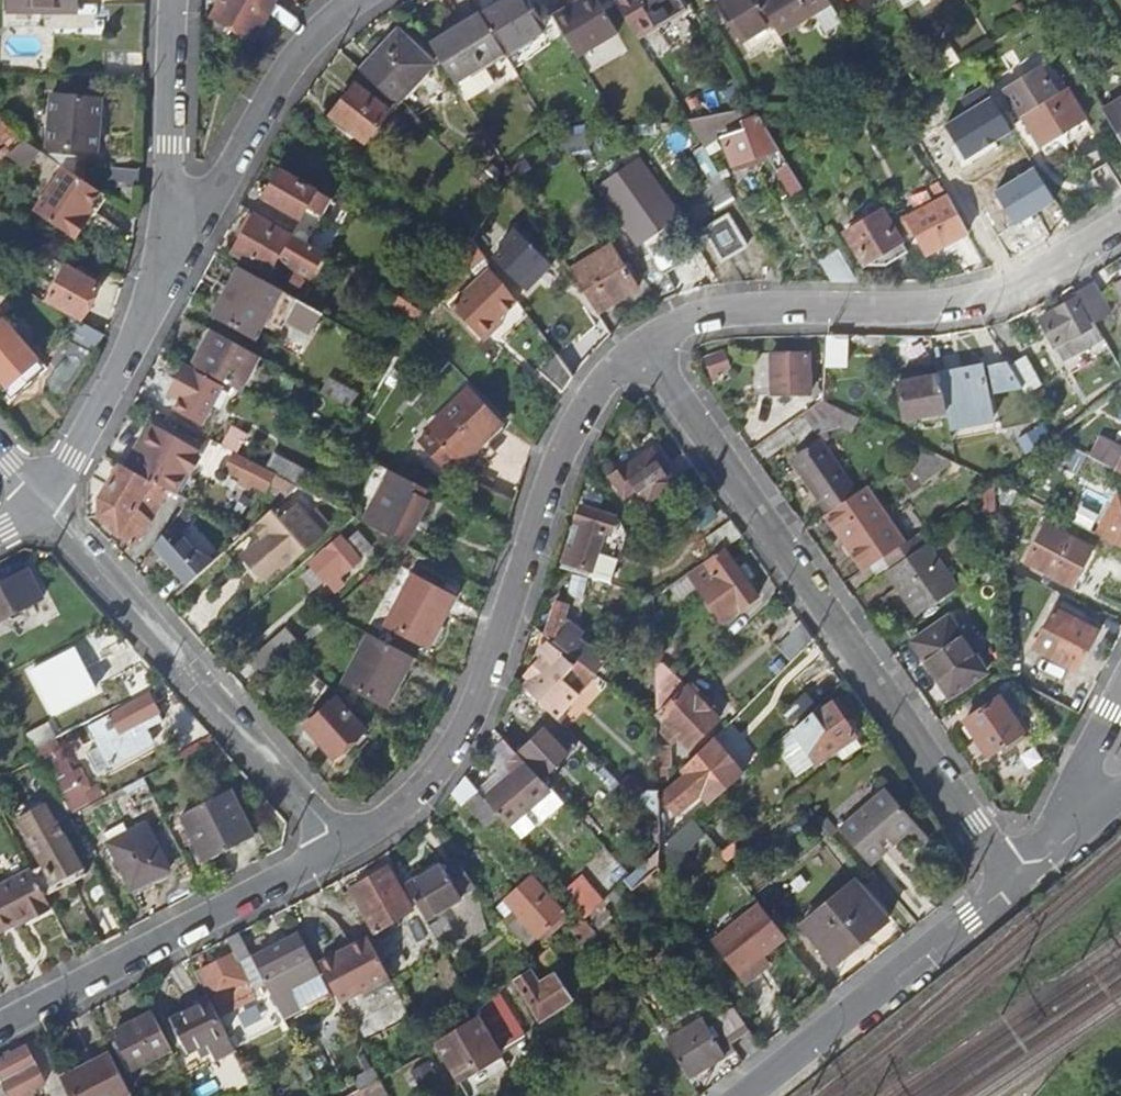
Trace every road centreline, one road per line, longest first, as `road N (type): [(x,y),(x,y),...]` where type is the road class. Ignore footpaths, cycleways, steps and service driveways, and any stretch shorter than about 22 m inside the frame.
road 1 (unclassified): [(644,343),(1017,876)]
road 2 (unclassified): [(342,848),(411,798),(450,750),(478,696),(562,460),(607,377),(644,343)]
road 3 (unclassified): [(644,343),(722,312),(964,303),(1036,276),(1120,225)]
road 4 (unclassified): [(43,501),(342,848)]
road 5 (unclassified): [(0,1027),(342,848)]
road 6 (unclassified): [(748,1095),(1017,876)]
road 7 (unclassified): [(165,274),(275,93),(361,0)]
road 8 (residential): [(165,274),(174,0)]
road 9 (residential): [(43,501),(74,462),(165,274)]
road 10 (unclassified): [(1090,814),(1084,786),(1092,755),(1120,699)]

